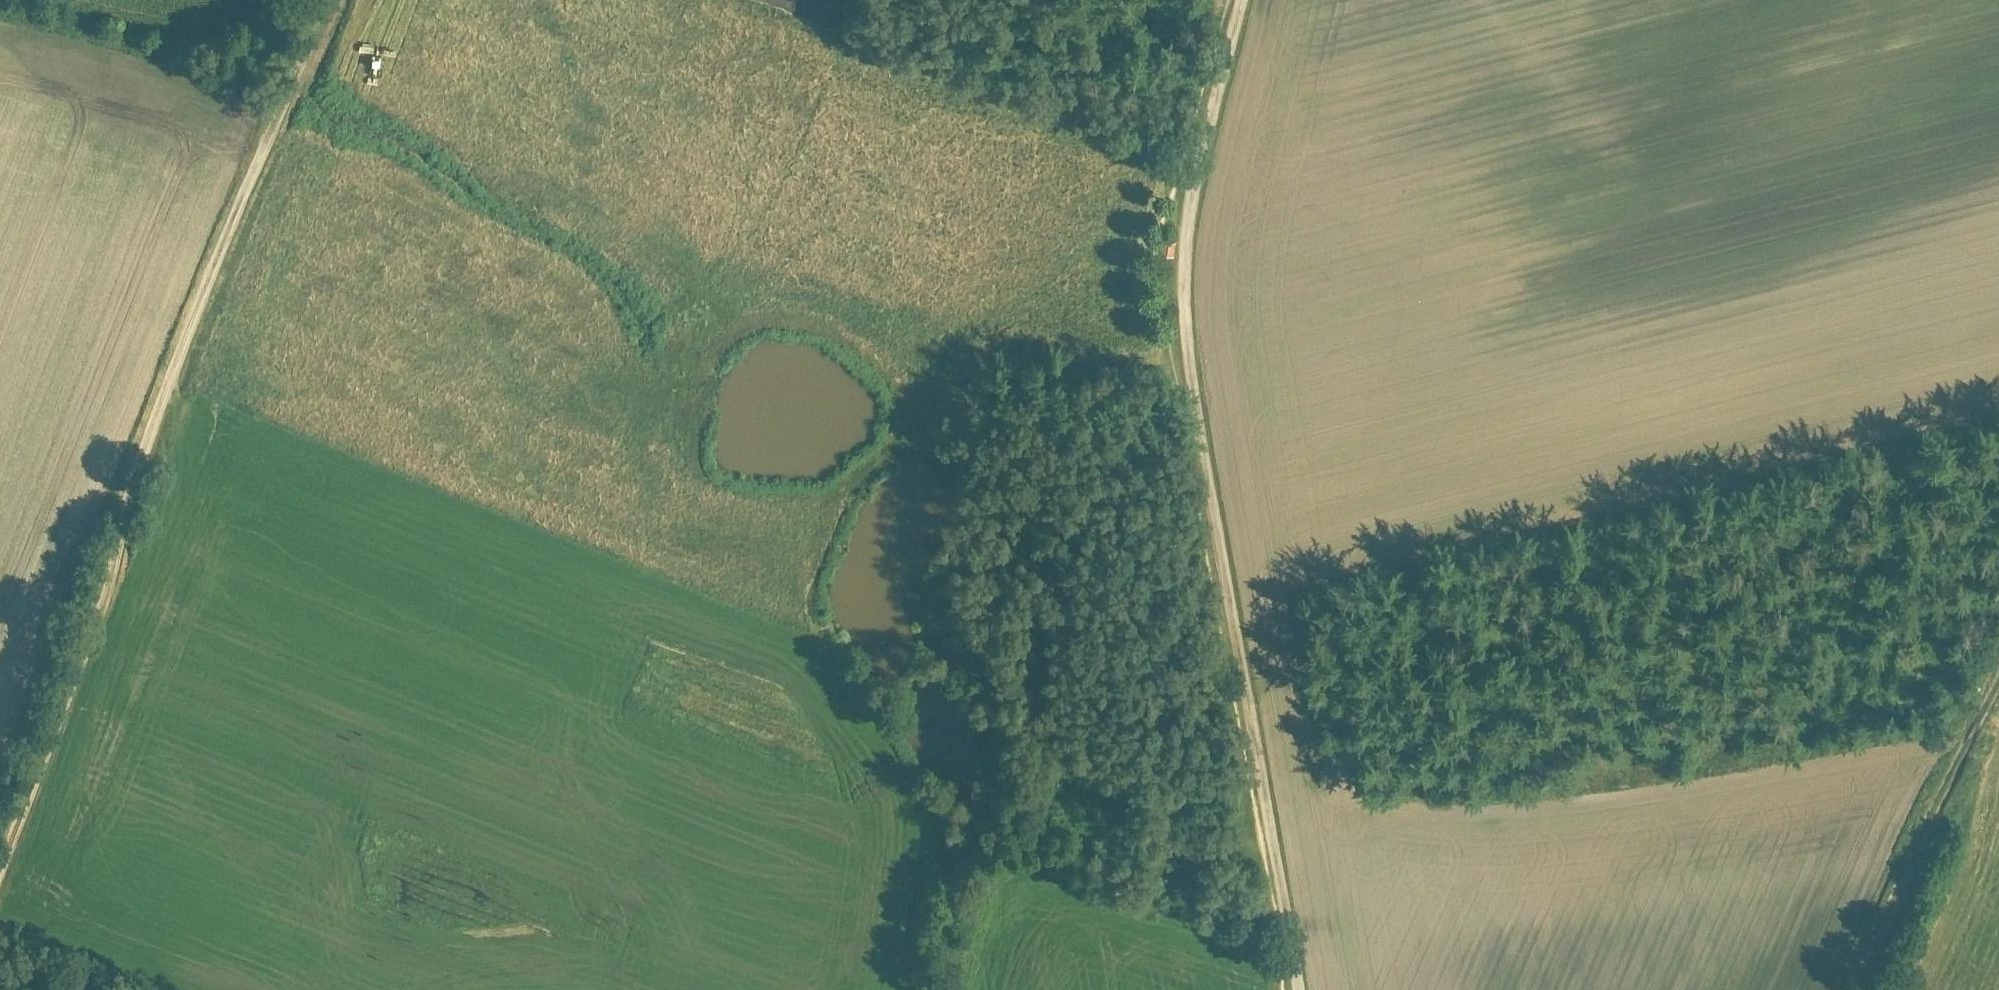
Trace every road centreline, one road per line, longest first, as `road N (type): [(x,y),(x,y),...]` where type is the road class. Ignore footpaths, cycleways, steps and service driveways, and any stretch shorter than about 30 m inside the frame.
road 1 (track): [(1296,989),(1189,370),(1183,284),(1183,226),(1239,0)]
road 2 (track): [(0,866),(257,160),(331,0)]

